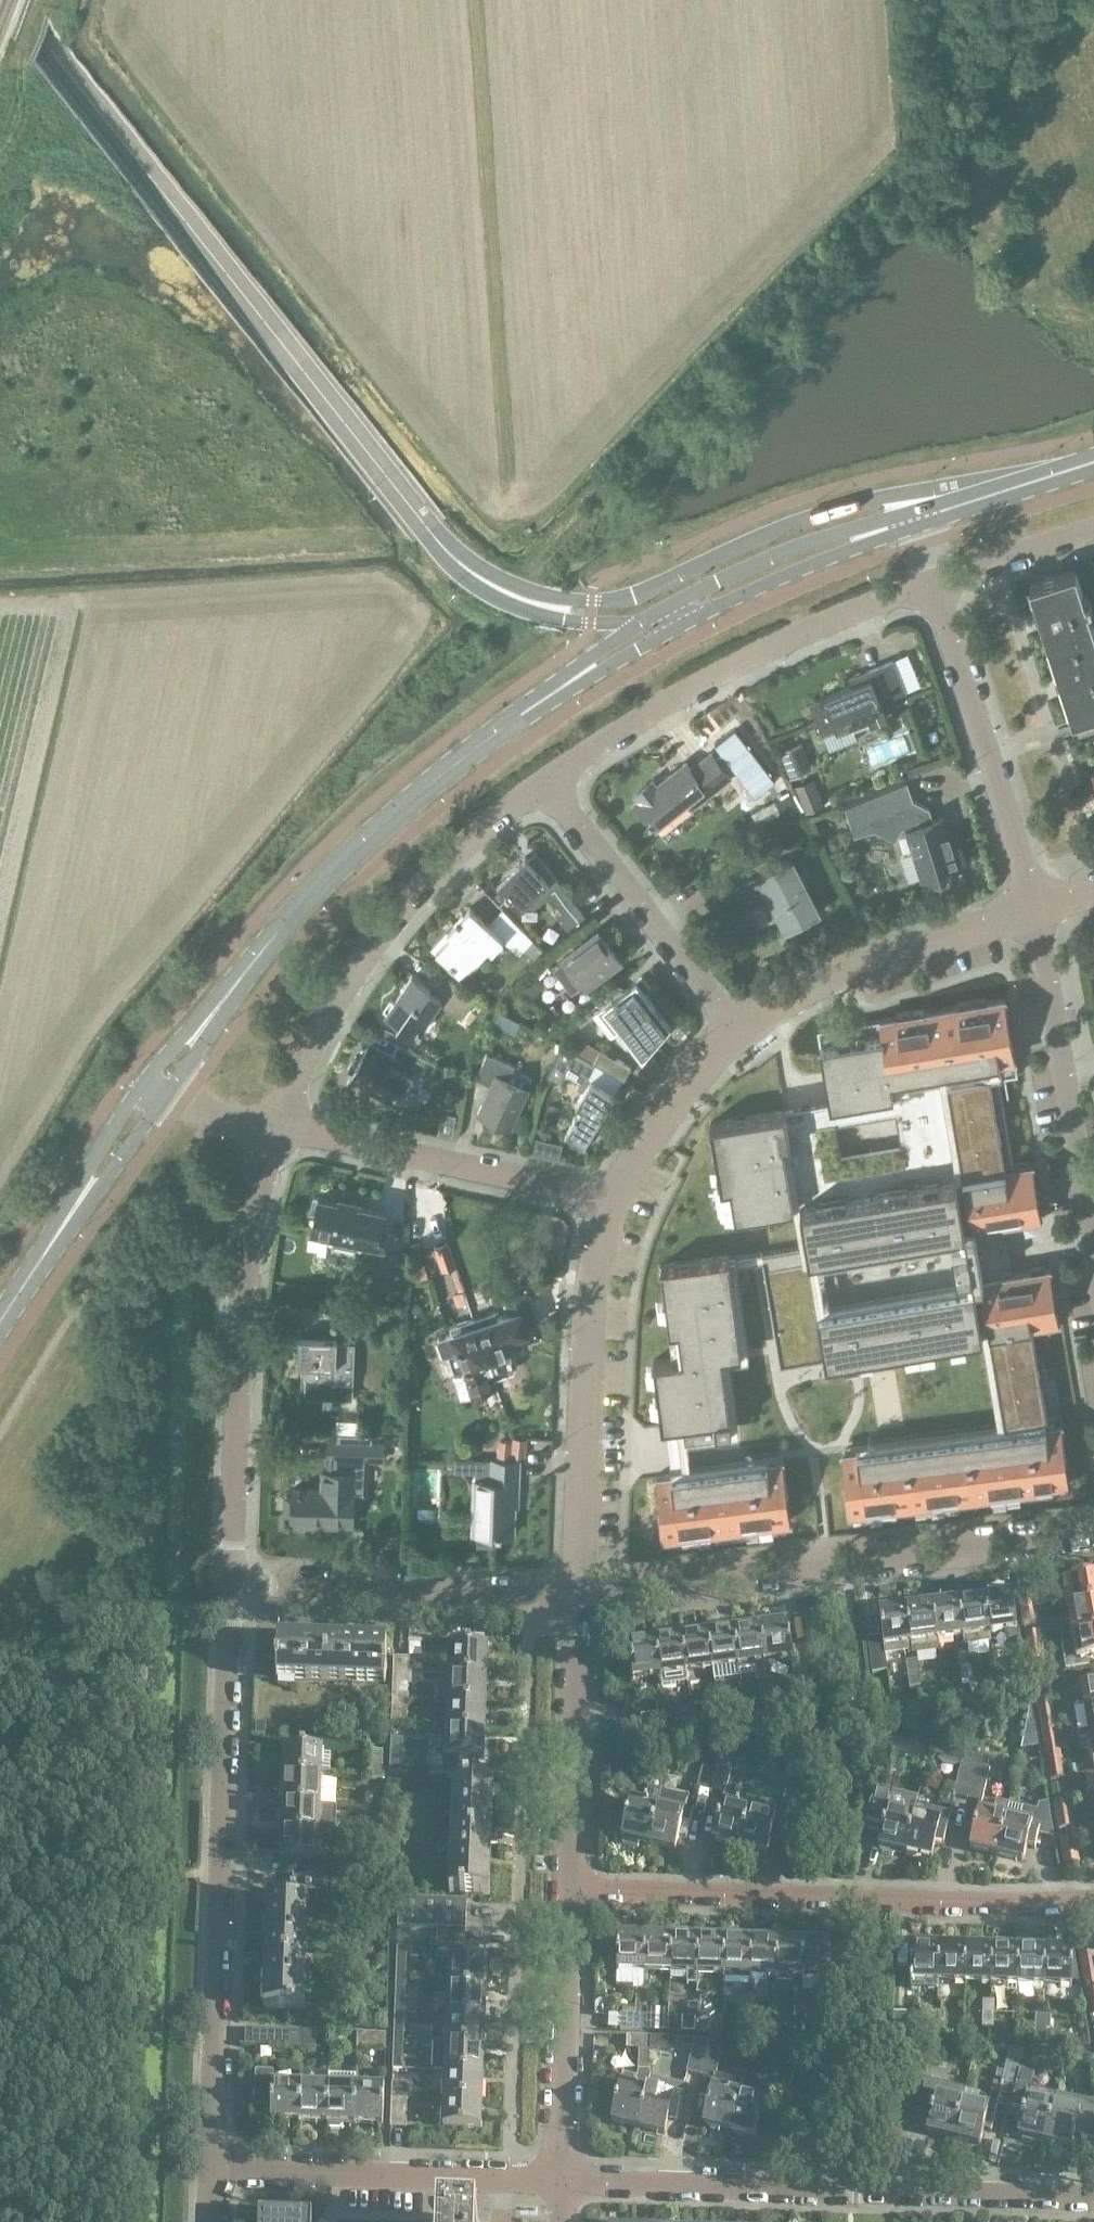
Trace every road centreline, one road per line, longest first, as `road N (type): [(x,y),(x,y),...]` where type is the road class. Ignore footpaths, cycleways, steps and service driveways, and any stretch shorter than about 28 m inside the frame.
road 1 (residential): [(211,2176),(235,1578)]
road 2 (tertiary): [(155,1090),(302,907),(387,826),(536,705)]
road 3 (residential): [(557,2182),(1093,2199)]
road 4 (residential): [(568,1893),(1093,1907)]
road 5 (residential): [(579,1590),(1093,1530)]
road 6 (residential): [(235,1578),(242,1297),(251,1206),(276,1123)]
road 7 (residential): [(276,1123),(294,1075),(381,932),(465,843),(550,779)]
road 8 (residential): [(550,779),(717,676),(935,588)]
road 9 (tertiary): [(916,520),(814,540),(719,581),(639,623),(536,705)]
road 10 (tertiary): [(536,705),(686,622),(916,520)]
road 11 (residential): [(579,1590),(591,1285),(615,1199)]
road 12 (residential): [(615,1199),(276,1123)]
road 13 (residential): [(557,2182),(211,2176)]
road 14 (residential): [(235,1578),(579,1590)]
road 15 (residential): [(1033,906),(935,588)]
road 16 (residential): [(736,1030),(829,977),(1033,906)]
road 17 (residential): [(550,779),(736,1030)]
road 18 (residential): [(1089,1204),(1033,906)]
road 19 (residential): [(568,1893),(579,1590)]
road 20 (residential): [(557,2182),(568,1893)]
road 21 (tertiary): [(0,1322),(155,1090)]
road 22 (residential): [(615,1199),(660,1118),(736,1030)]
road 23 (tertiary): [(916,520),(1093,463)]
road 24 (residential): [(935,588),(1093,535)]
road 25 (unclassified): [(276,1123),(182,1104),(155,1090)]

